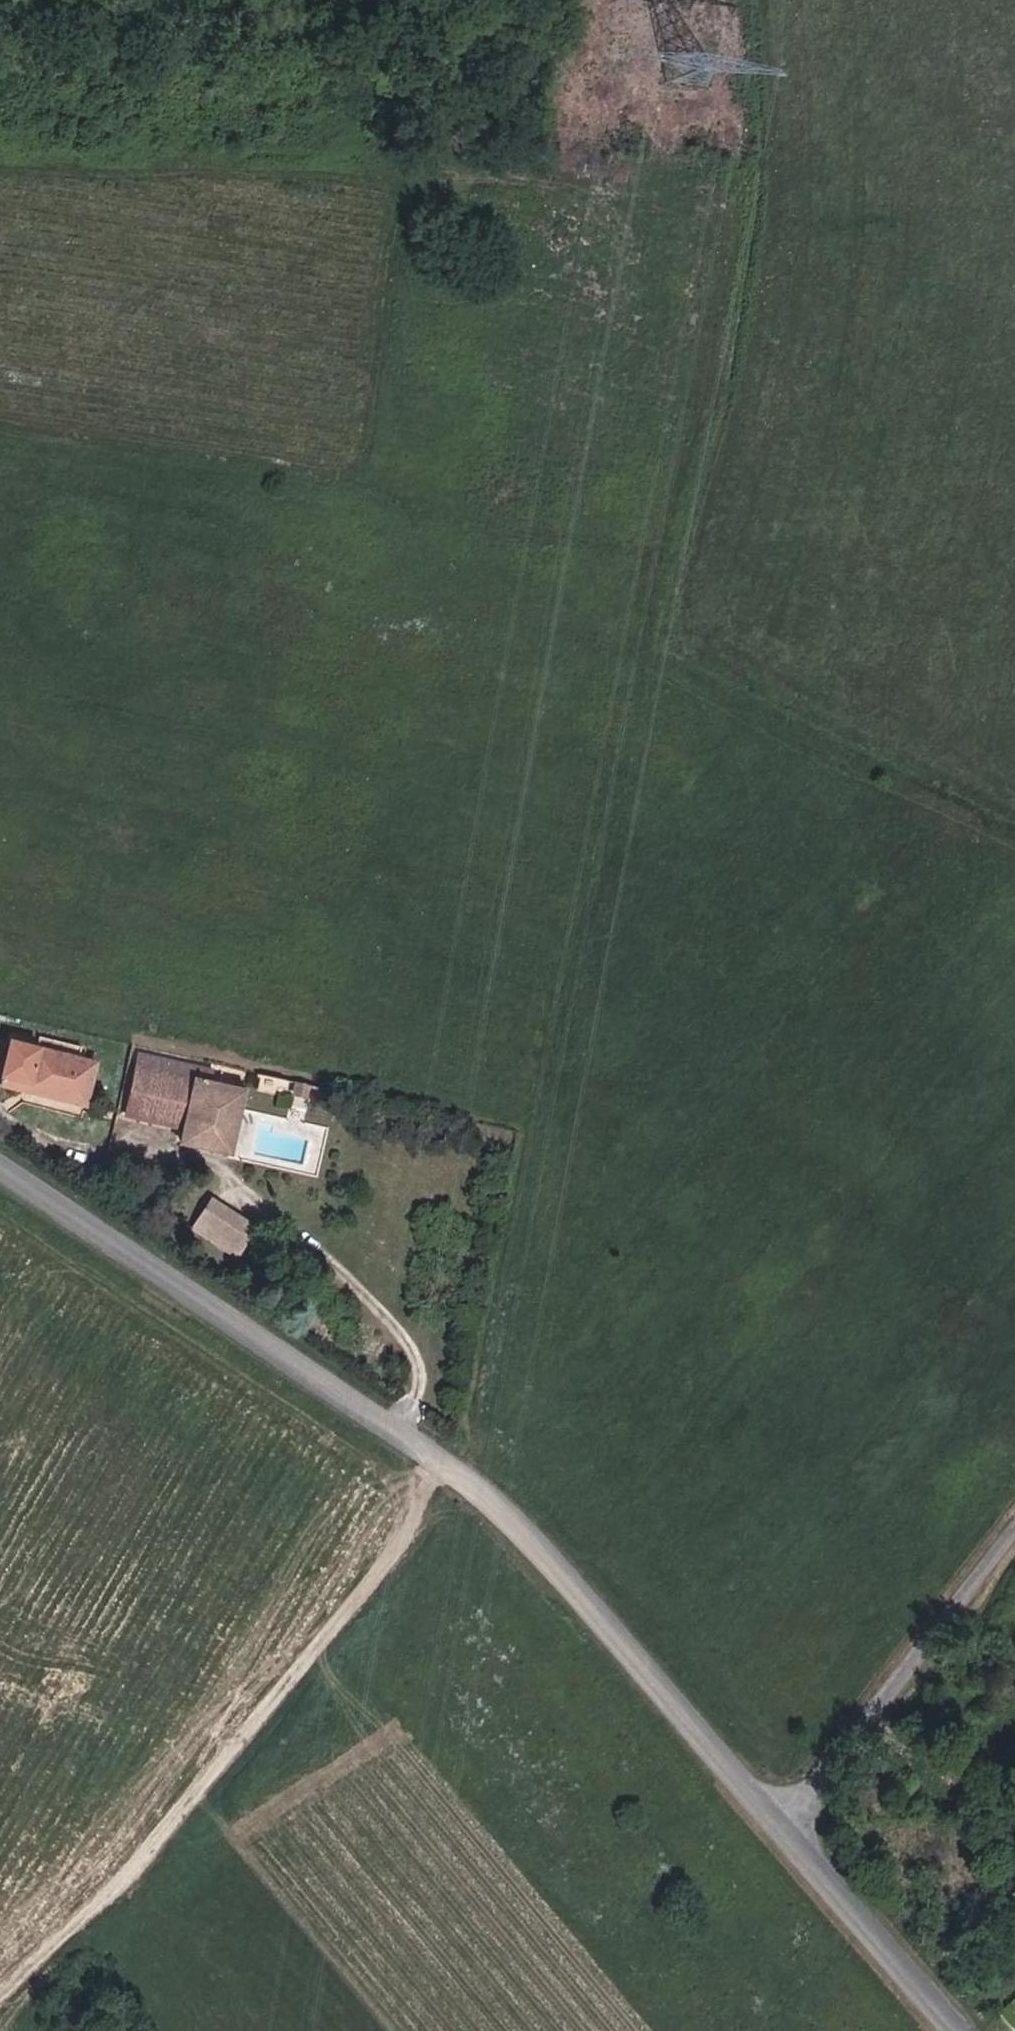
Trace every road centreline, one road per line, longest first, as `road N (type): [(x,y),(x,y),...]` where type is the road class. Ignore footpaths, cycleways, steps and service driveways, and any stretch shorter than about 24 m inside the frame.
road 1 (unclassified): [(779,1828),(572,1583),(476,1486),(0,1172)]
road 2 (track): [(439,1460),(385,1566),(147,1856),(0,2008)]
road 3 (residential): [(1014,1529),(779,1828)]
road 4 (unclassified): [(954,2030),(779,1828)]

